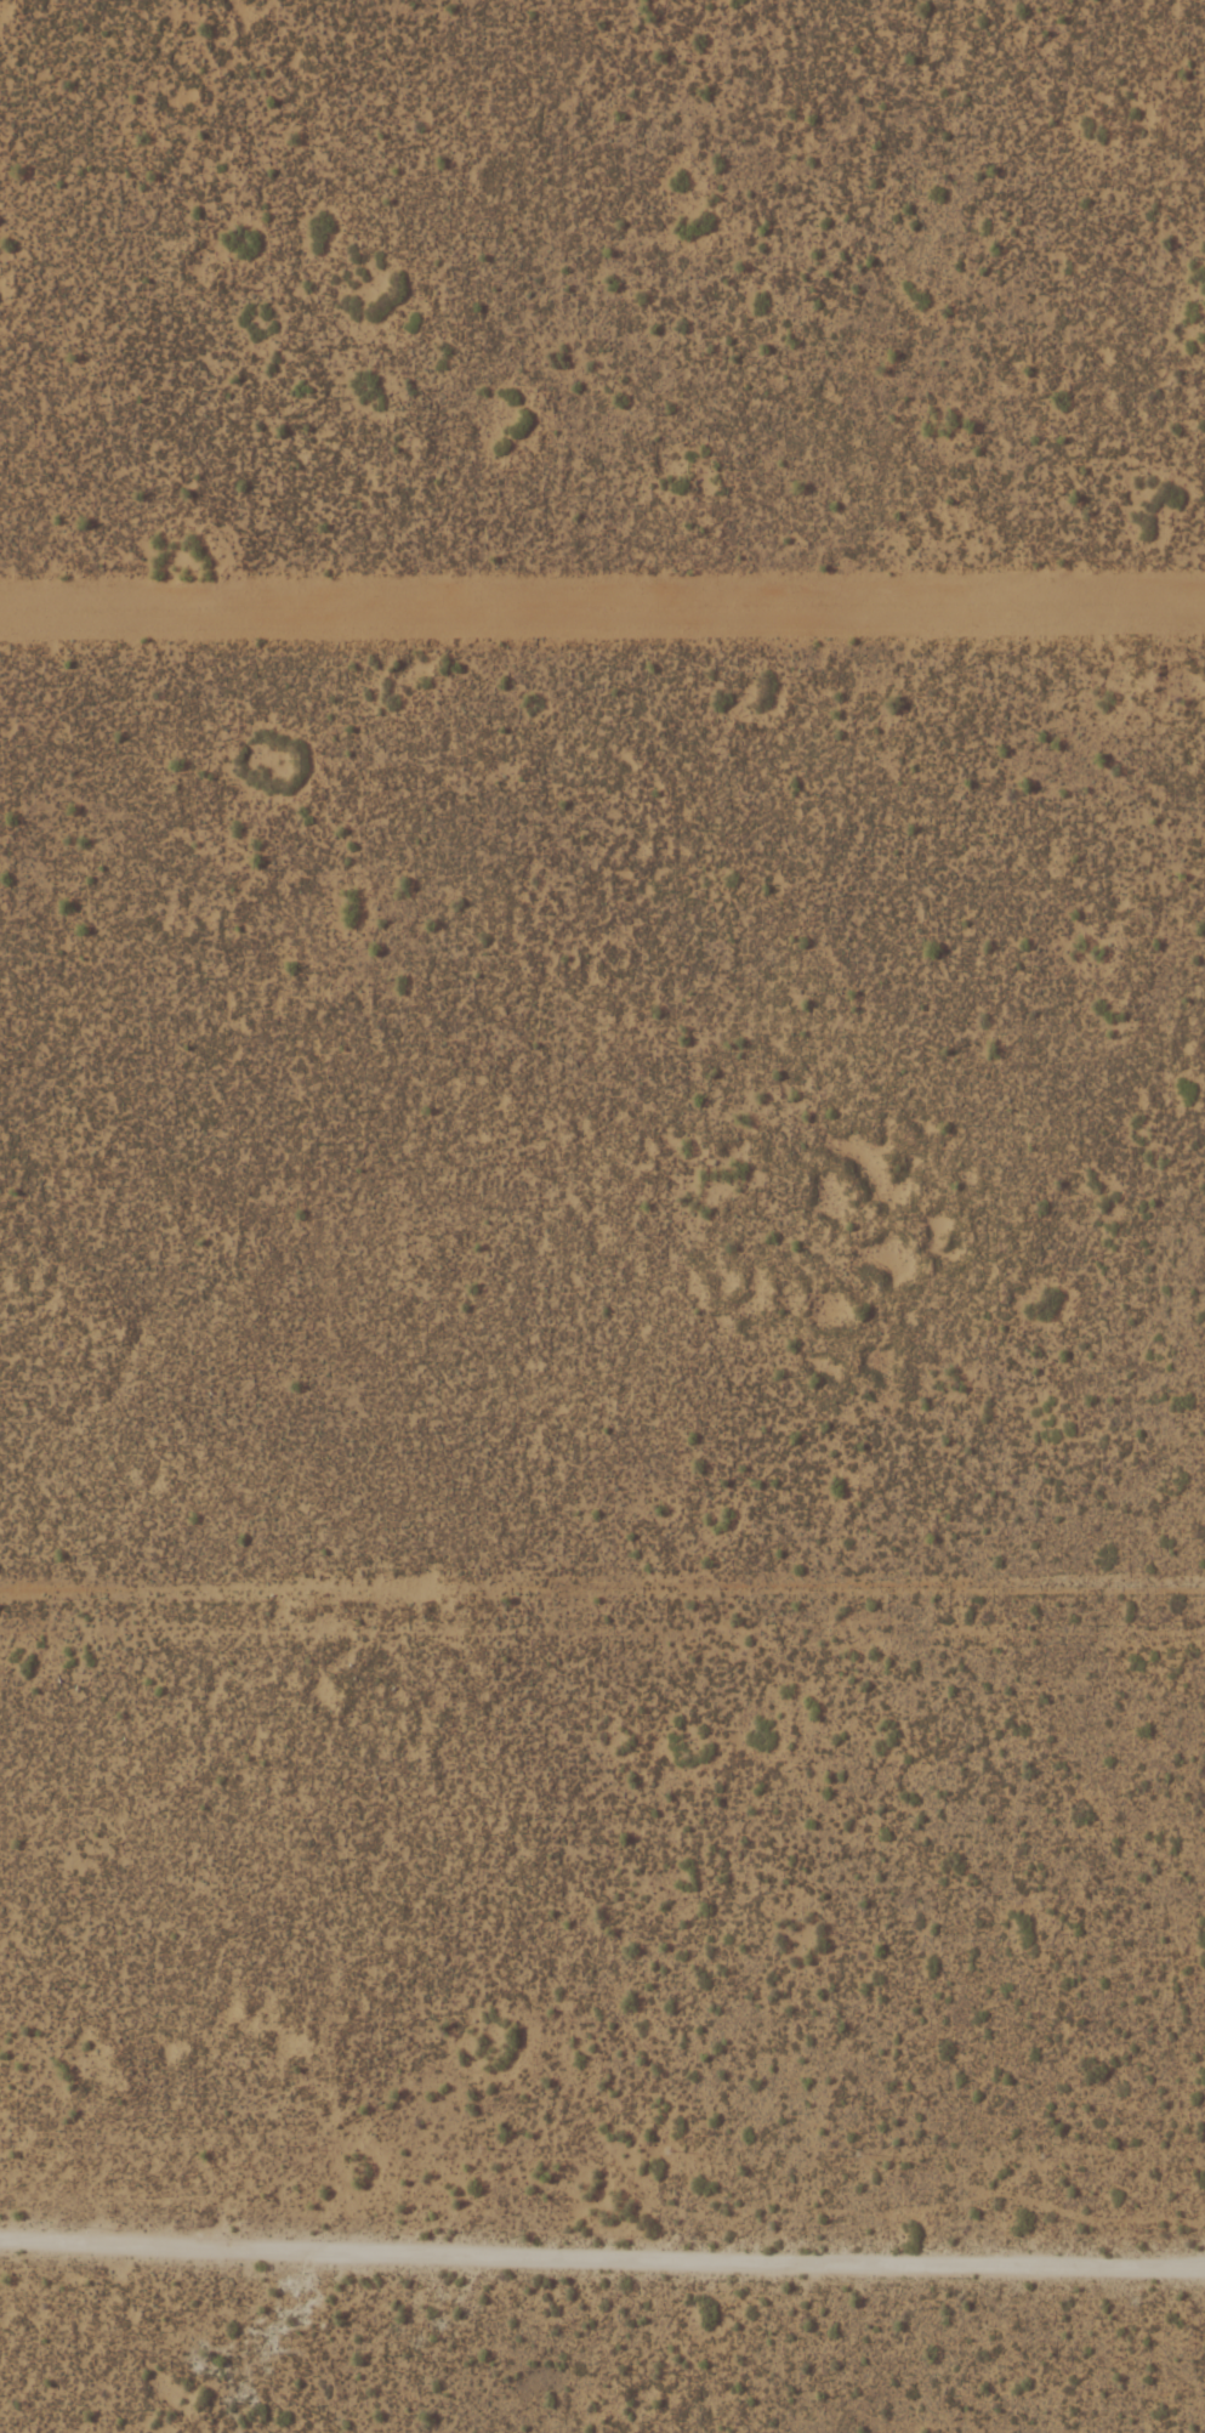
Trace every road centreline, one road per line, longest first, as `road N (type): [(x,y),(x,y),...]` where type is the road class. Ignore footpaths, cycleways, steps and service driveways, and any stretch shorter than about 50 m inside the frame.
road 1 (residential): [(1204,2260),(0,2238)]

